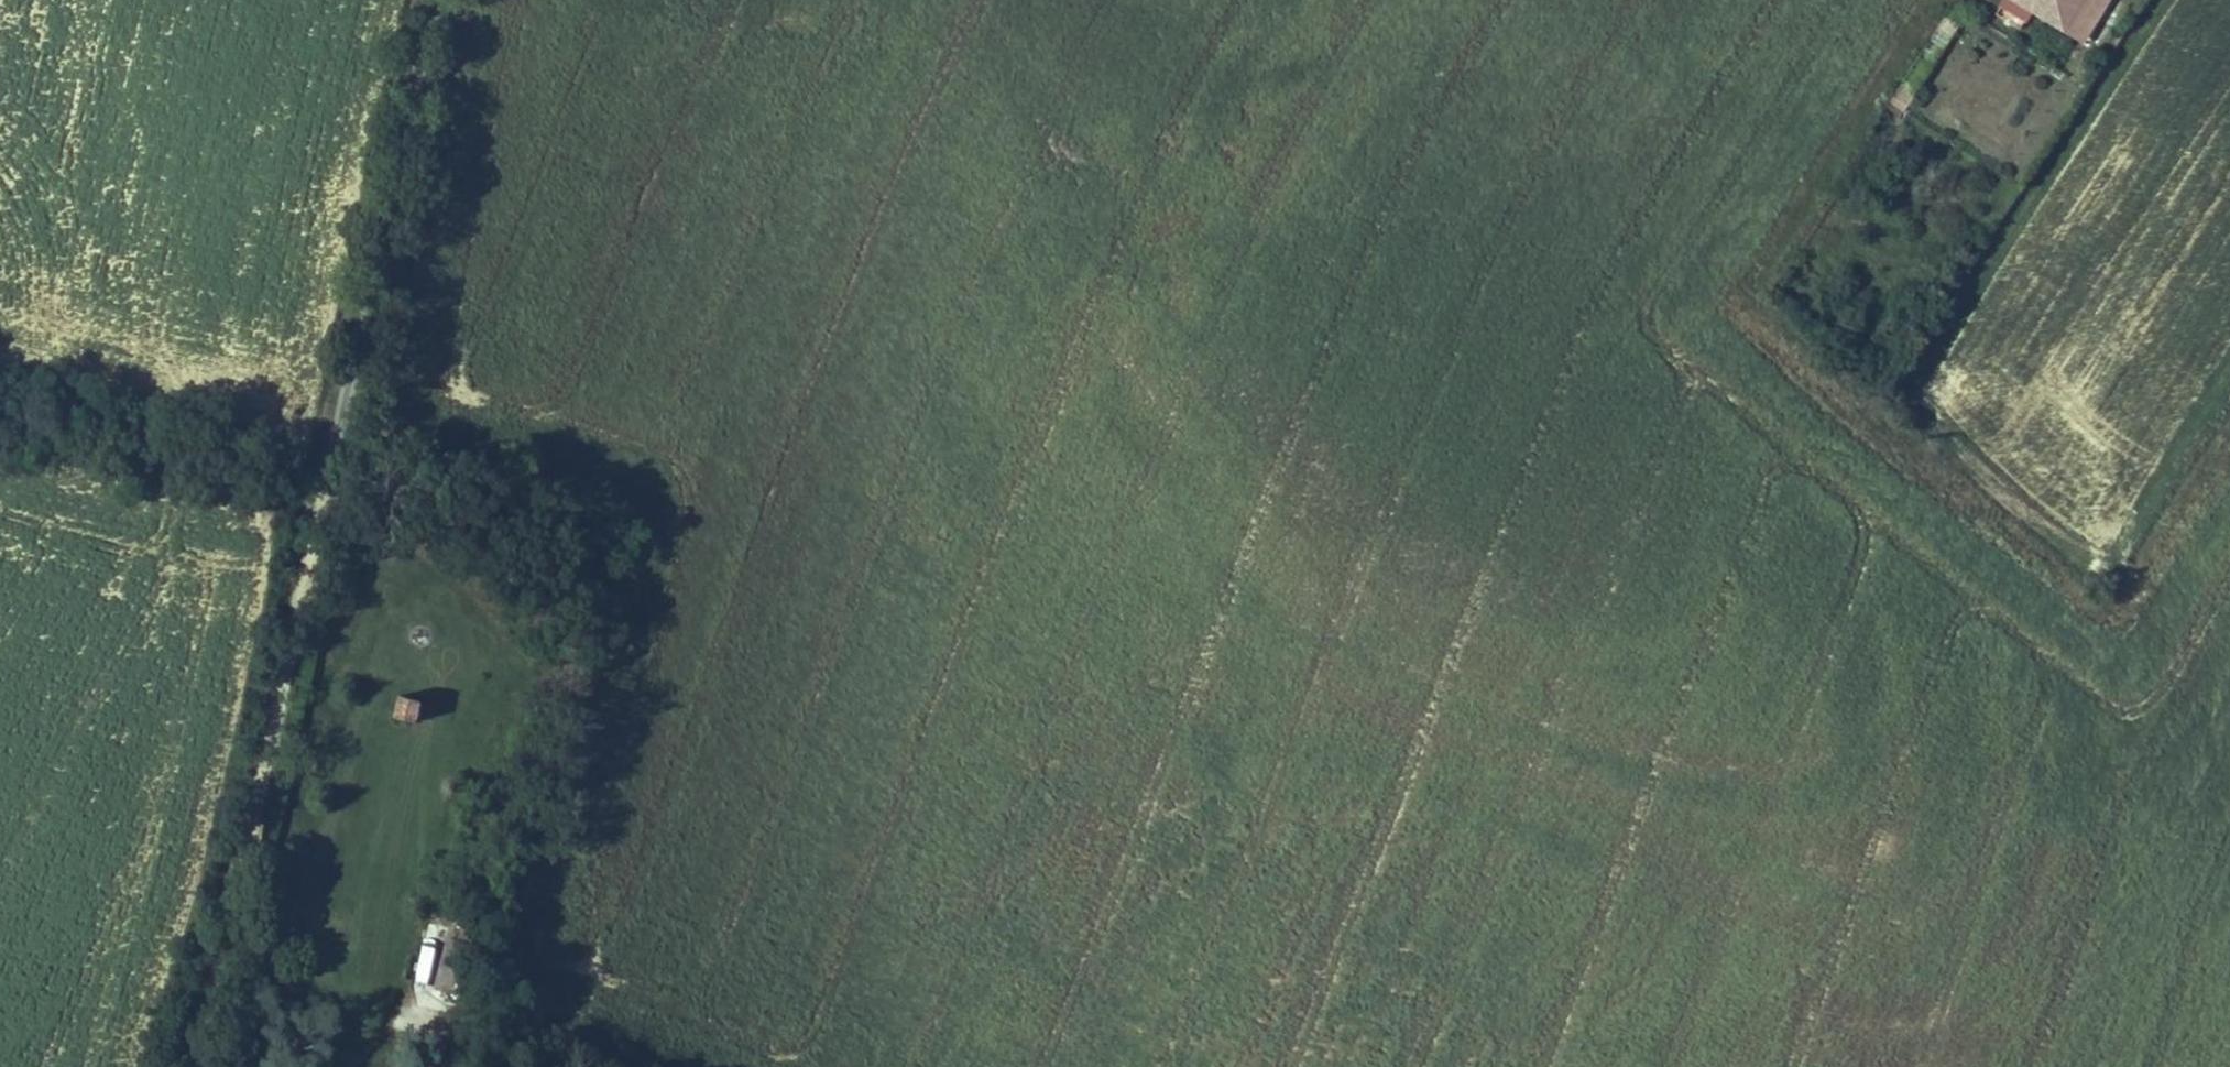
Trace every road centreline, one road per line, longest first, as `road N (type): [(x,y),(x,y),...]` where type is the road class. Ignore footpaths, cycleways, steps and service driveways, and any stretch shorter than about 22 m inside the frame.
road 1 (track): [(192,1066),(432,0)]

